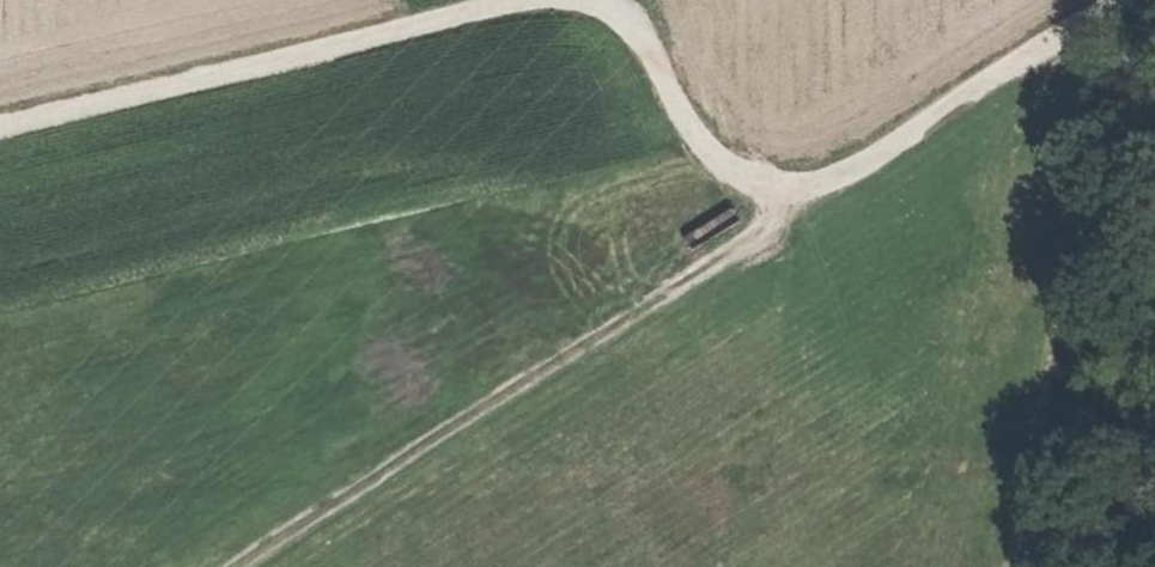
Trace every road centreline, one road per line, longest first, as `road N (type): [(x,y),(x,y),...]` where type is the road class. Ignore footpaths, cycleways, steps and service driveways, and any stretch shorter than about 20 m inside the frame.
road 1 (track): [(827,181),(240,566)]
road 2 (track): [(641,0),(704,132),(746,171),(827,181),(1122,0)]
road 3 (track): [(0,122),(480,0)]

